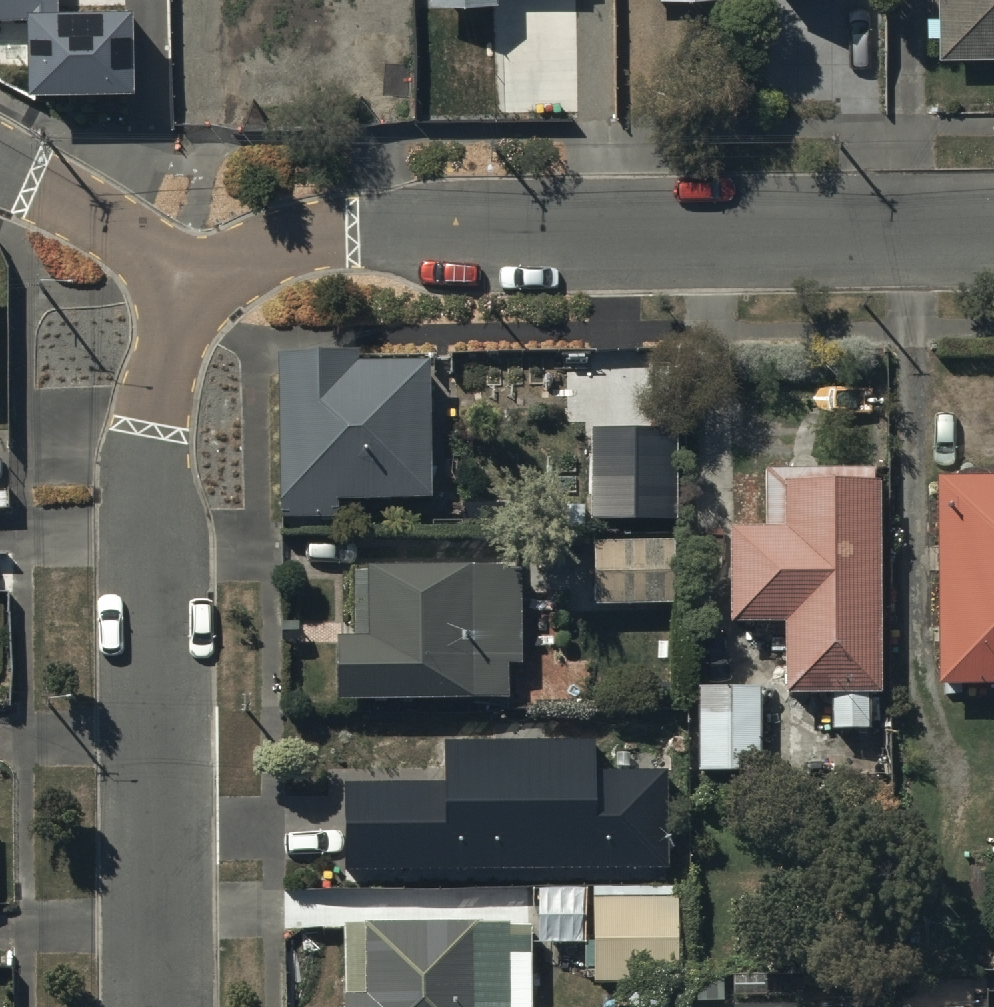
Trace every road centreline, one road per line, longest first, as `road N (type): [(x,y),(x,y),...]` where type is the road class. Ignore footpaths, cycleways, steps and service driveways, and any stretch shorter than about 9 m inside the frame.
road 1 (residential): [(993,225),(320,234),(239,261),(200,286)]
road 2 (residential): [(200,286),(171,351),(154,433),(161,1006)]
road 3 (residential): [(200,286),(0,178)]

